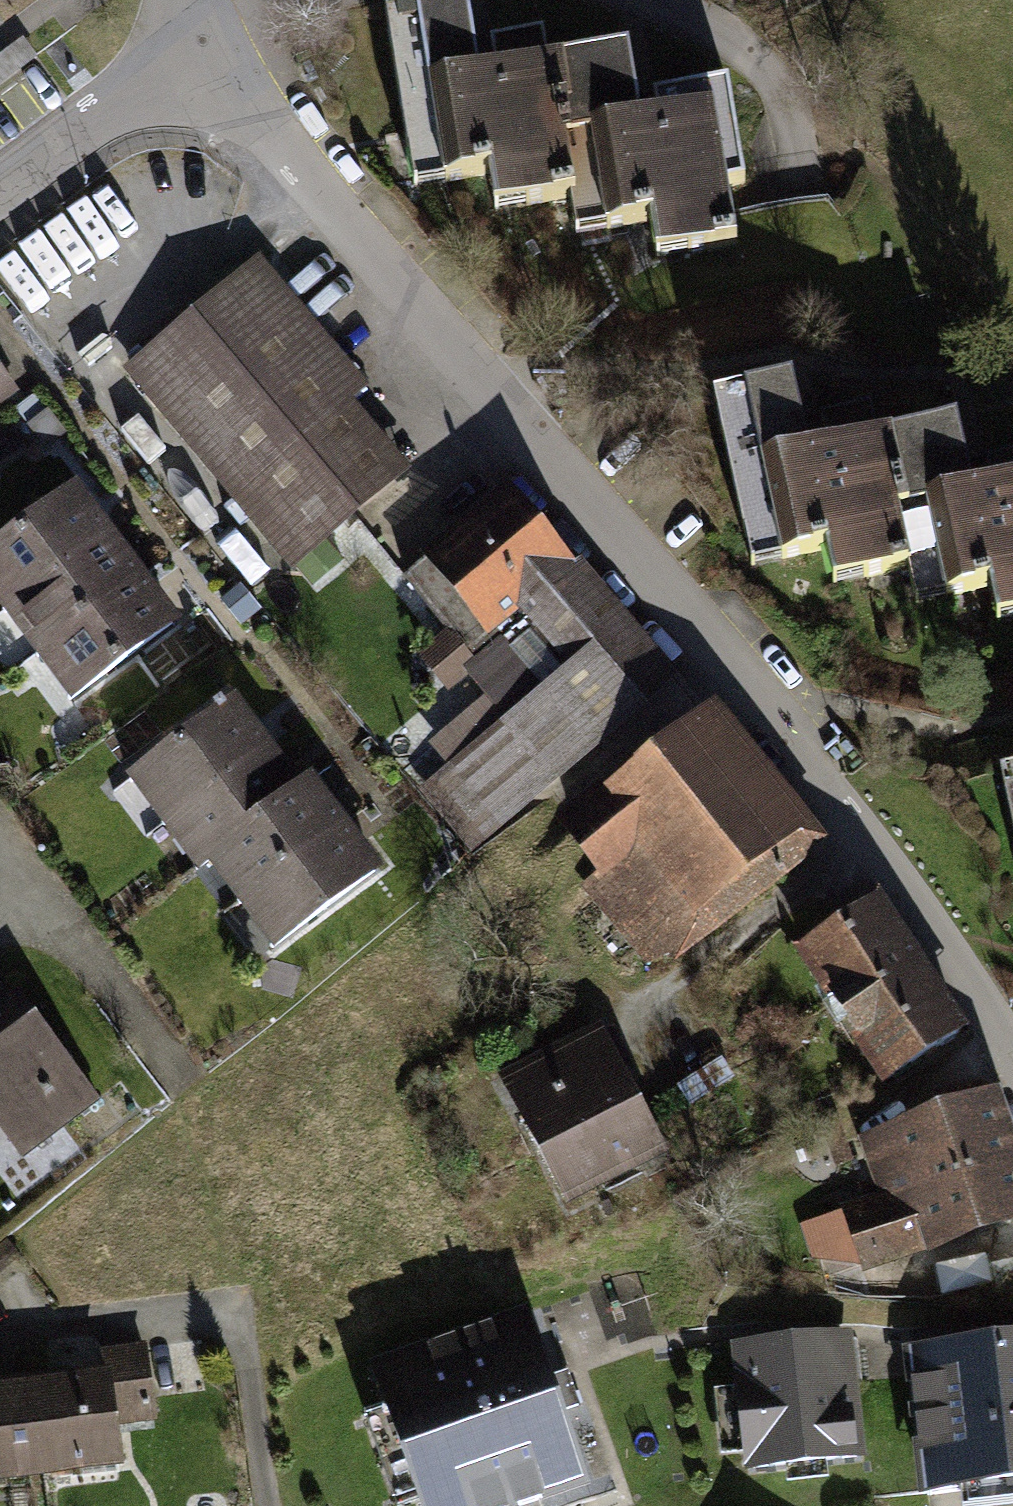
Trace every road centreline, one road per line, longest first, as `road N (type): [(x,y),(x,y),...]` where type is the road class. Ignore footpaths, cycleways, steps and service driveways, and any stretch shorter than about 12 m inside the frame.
road 1 (residential): [(234,20),(293,148),(777,714),(980,990),(1012,1052)]
road 2 (residential): [(234,20),(0,193)]
road 3 (residential): [(28,874),(178,1075)]

